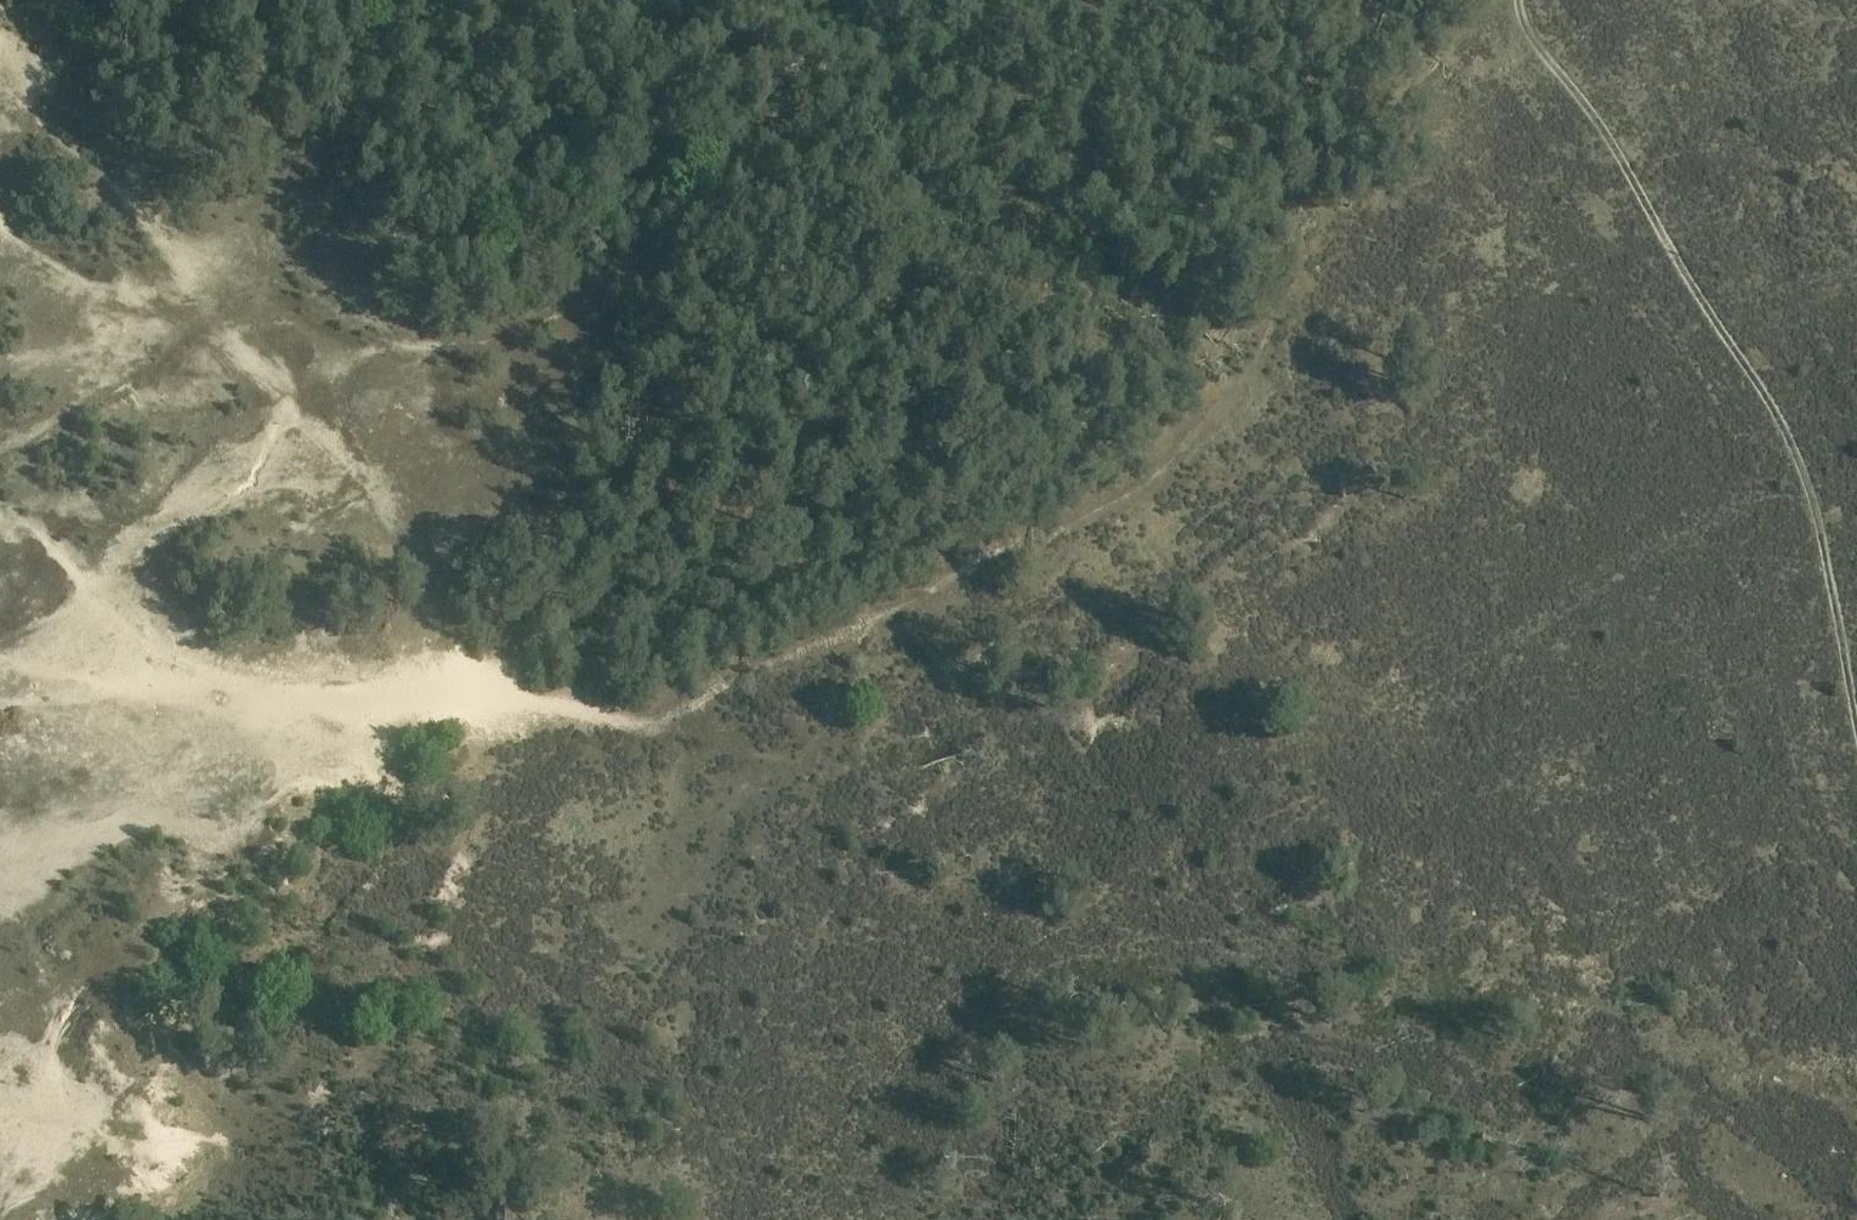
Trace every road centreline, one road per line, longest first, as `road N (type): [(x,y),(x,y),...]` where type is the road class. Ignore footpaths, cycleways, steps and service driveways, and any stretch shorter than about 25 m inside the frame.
road 1 (track): [(1856,713),(1801,465),(1604,131),(1535,40),(1521,0)]

